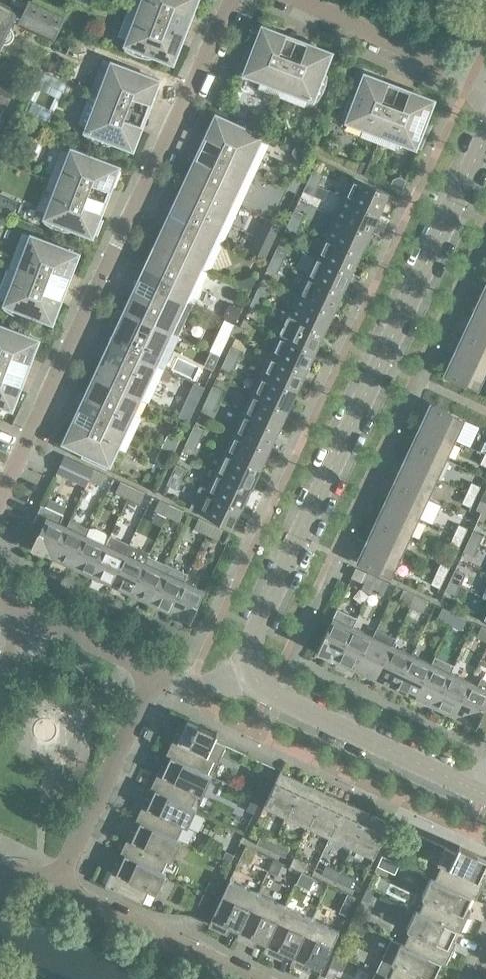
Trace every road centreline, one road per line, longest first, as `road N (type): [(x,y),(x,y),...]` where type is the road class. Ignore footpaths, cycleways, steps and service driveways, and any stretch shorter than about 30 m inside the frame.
road 1 (unclassified): [(253,672),(253,644),(485,138)]
road 2 (residential): [(0,498),(228,0)]
road 3 (residential): [(485,794),(272,693),(253,672)]
road 4 (residential): [(57,887),(157,674)]
road 5 (residential): [(258,978),(57,887)]
road 6 (residential): [(485,87),(298,0)]
road 7 (residential): [(157,674),(22,612)]

